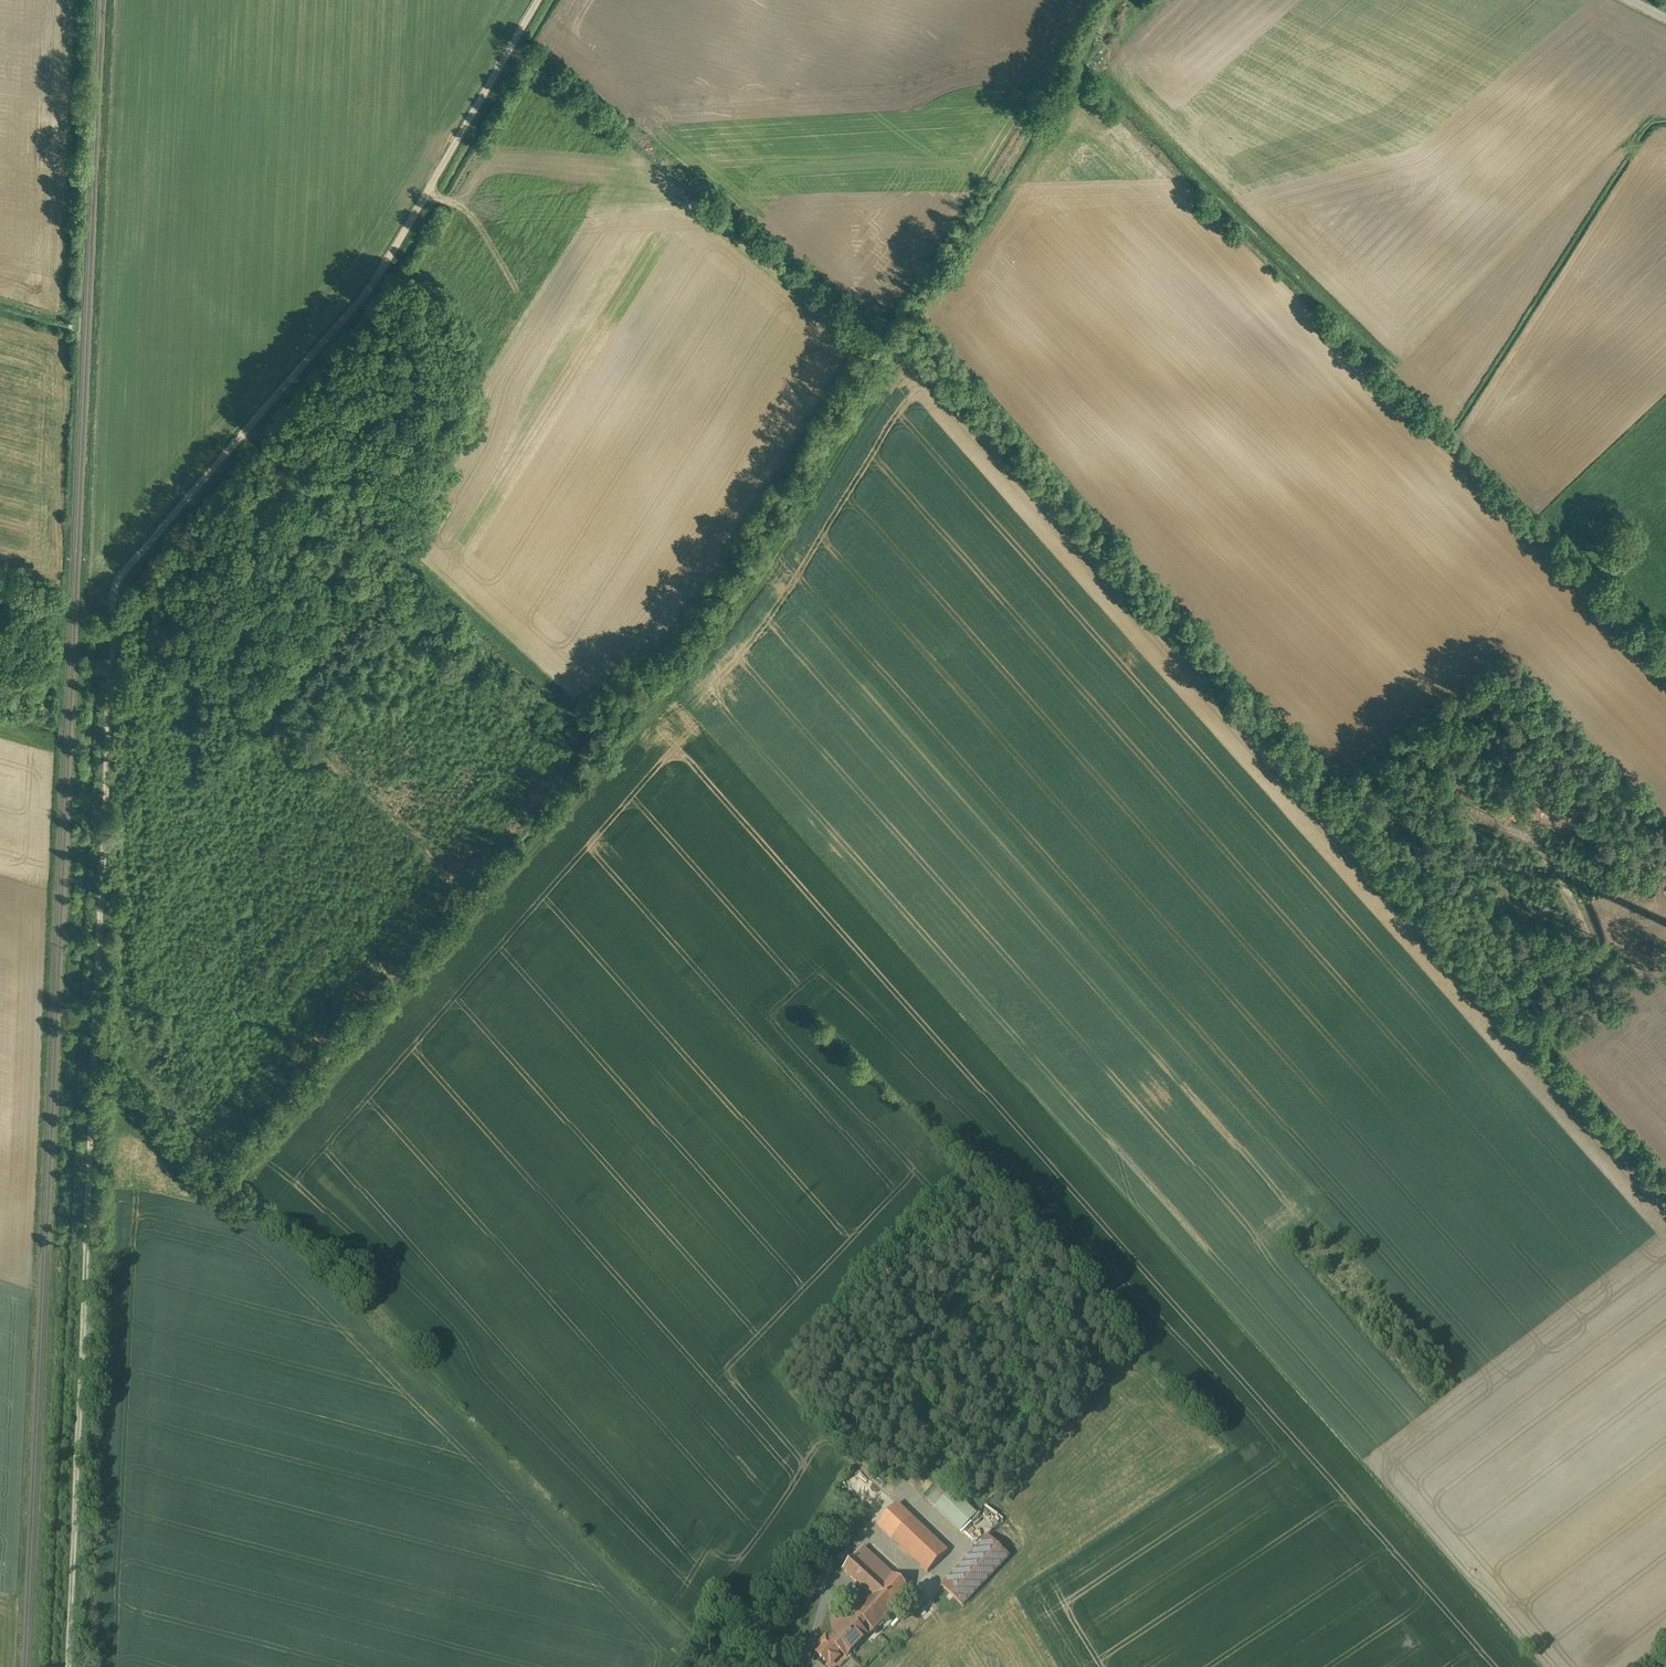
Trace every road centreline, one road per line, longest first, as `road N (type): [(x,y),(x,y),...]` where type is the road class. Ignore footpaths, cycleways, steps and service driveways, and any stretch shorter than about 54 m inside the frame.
road 1 (track): [(72,1666),(115,611),(124,576),(354,307),(535,0)]

